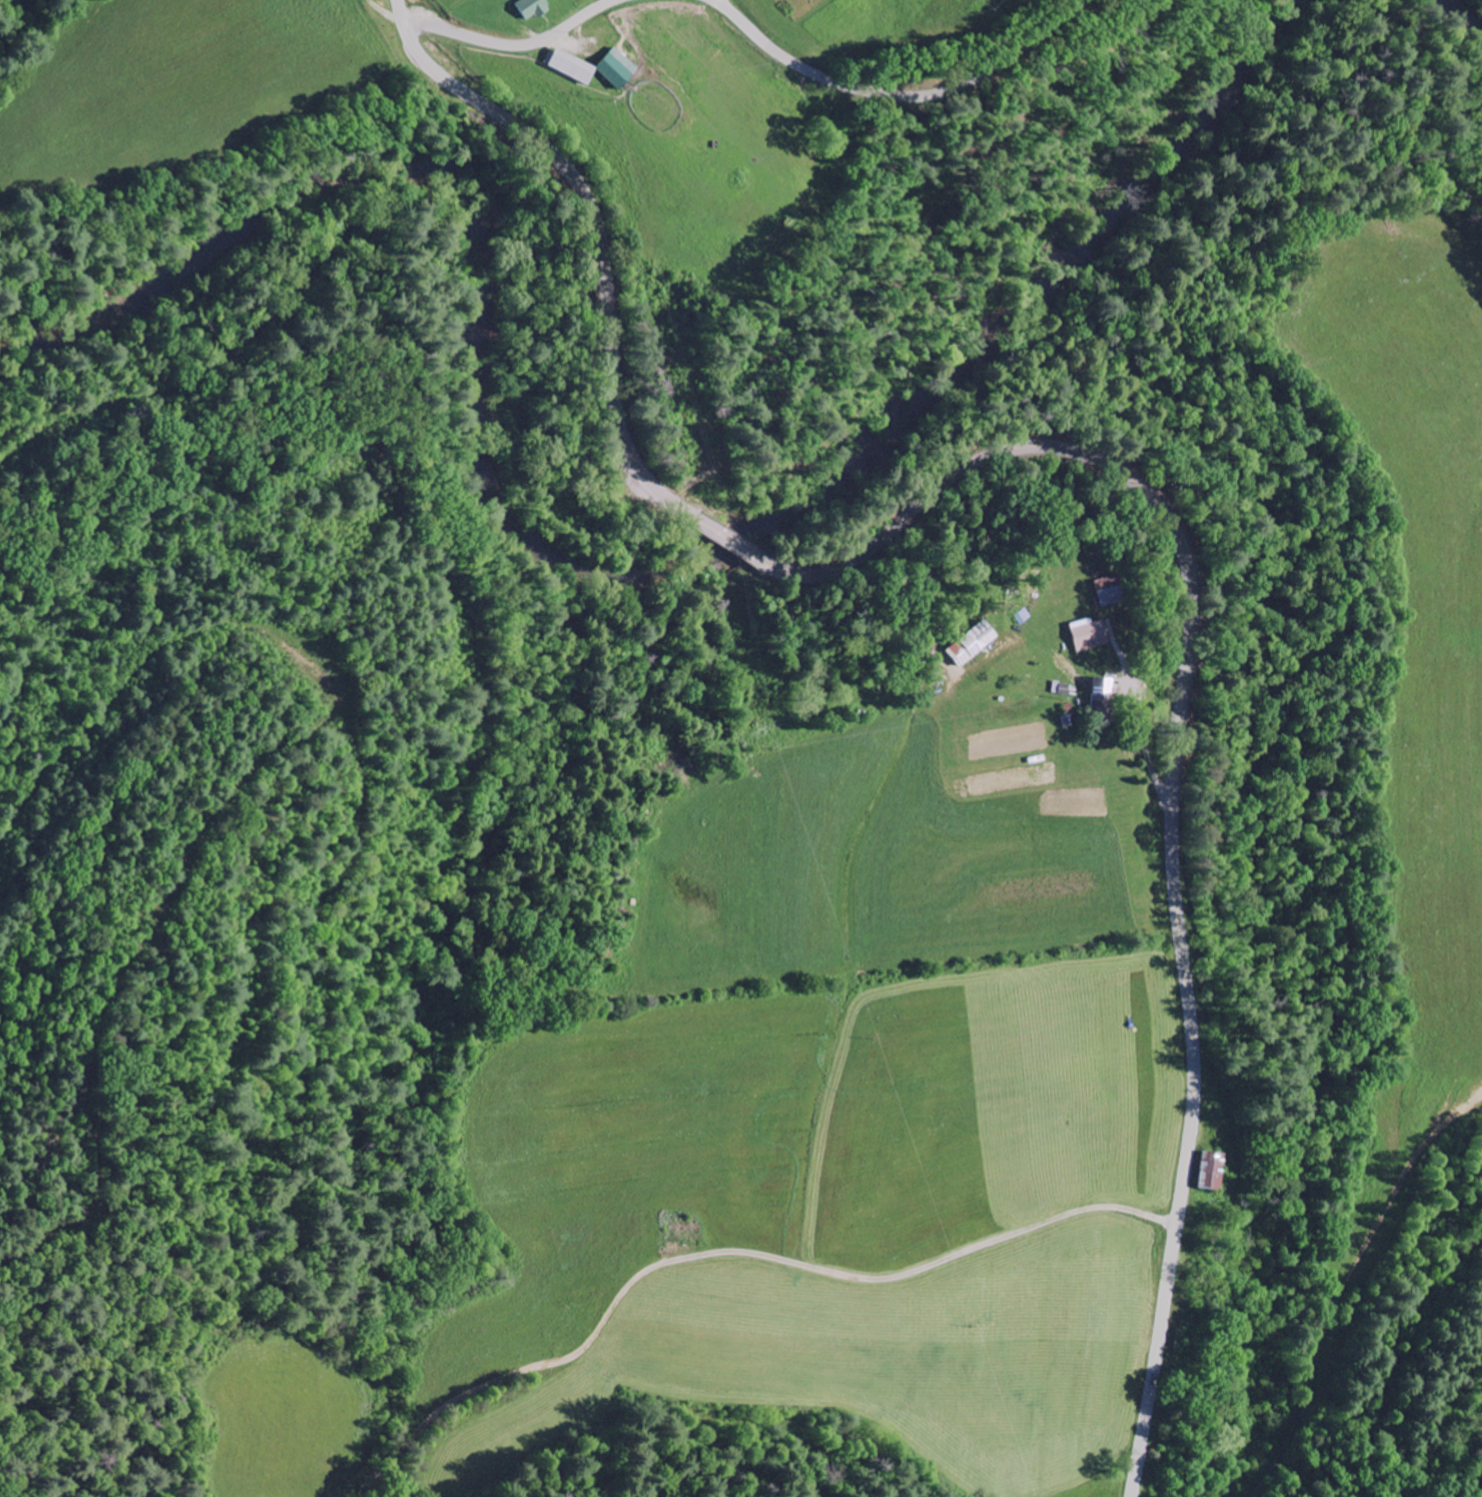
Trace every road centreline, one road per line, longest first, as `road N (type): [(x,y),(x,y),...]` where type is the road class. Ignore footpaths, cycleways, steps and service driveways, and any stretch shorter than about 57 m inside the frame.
road 1 (secondary): [(1131,1496),(1192,1097),(1172,836),(1190,629),(1184,557),(1162,512),(1128,477),(1086,455),(1037,447),(965,469),(851,564),(813,576),(773,565)]
road 2 (track): [(421,1496),(657,1318),(803,1270),(889,1286),(1073,1194),(1175,1226)]
road 3 (secondary): [(693,515),(650,480),(620,429),(598,244),(575,185),(531,138),(426,62),(397,0)]
road 4 (tertiary): [(712,0),(788,60),(876,92),(973,83),(1083,0)]
road 5 (tertiary): [(401,17),(488,42),(531,43),(613,0)]

